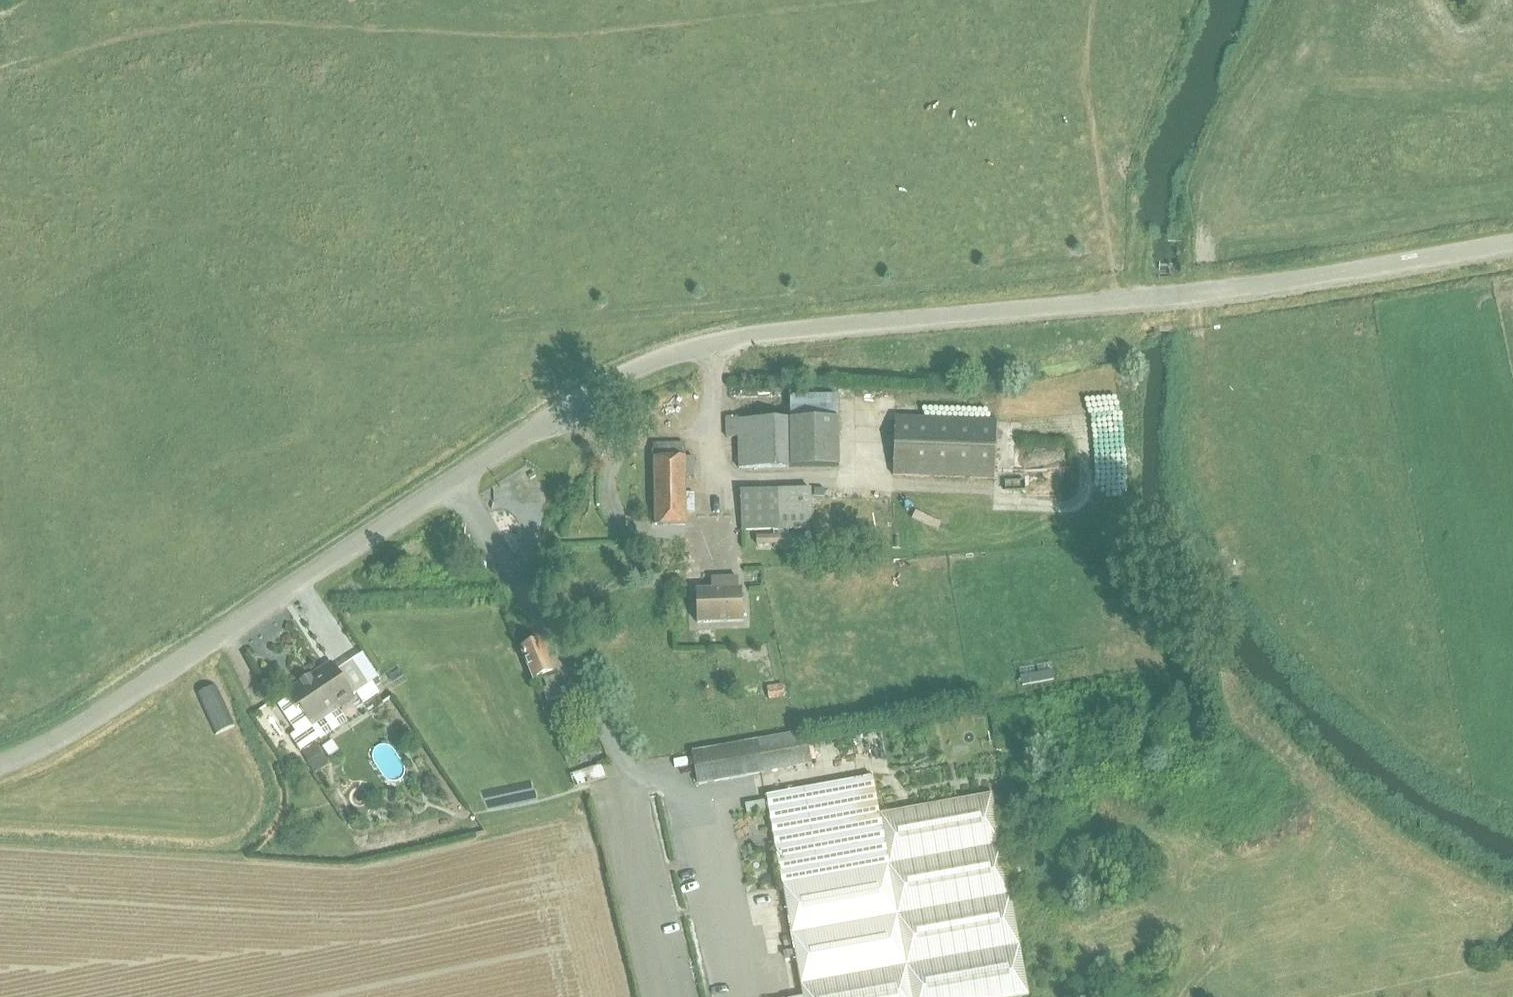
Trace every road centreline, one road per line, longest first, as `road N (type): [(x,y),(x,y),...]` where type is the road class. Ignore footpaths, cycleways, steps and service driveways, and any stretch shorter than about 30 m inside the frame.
road 1 (unclassified): [(1512,245),(1202,291),(735,338),(592,397),(97,719),(0,766)]

